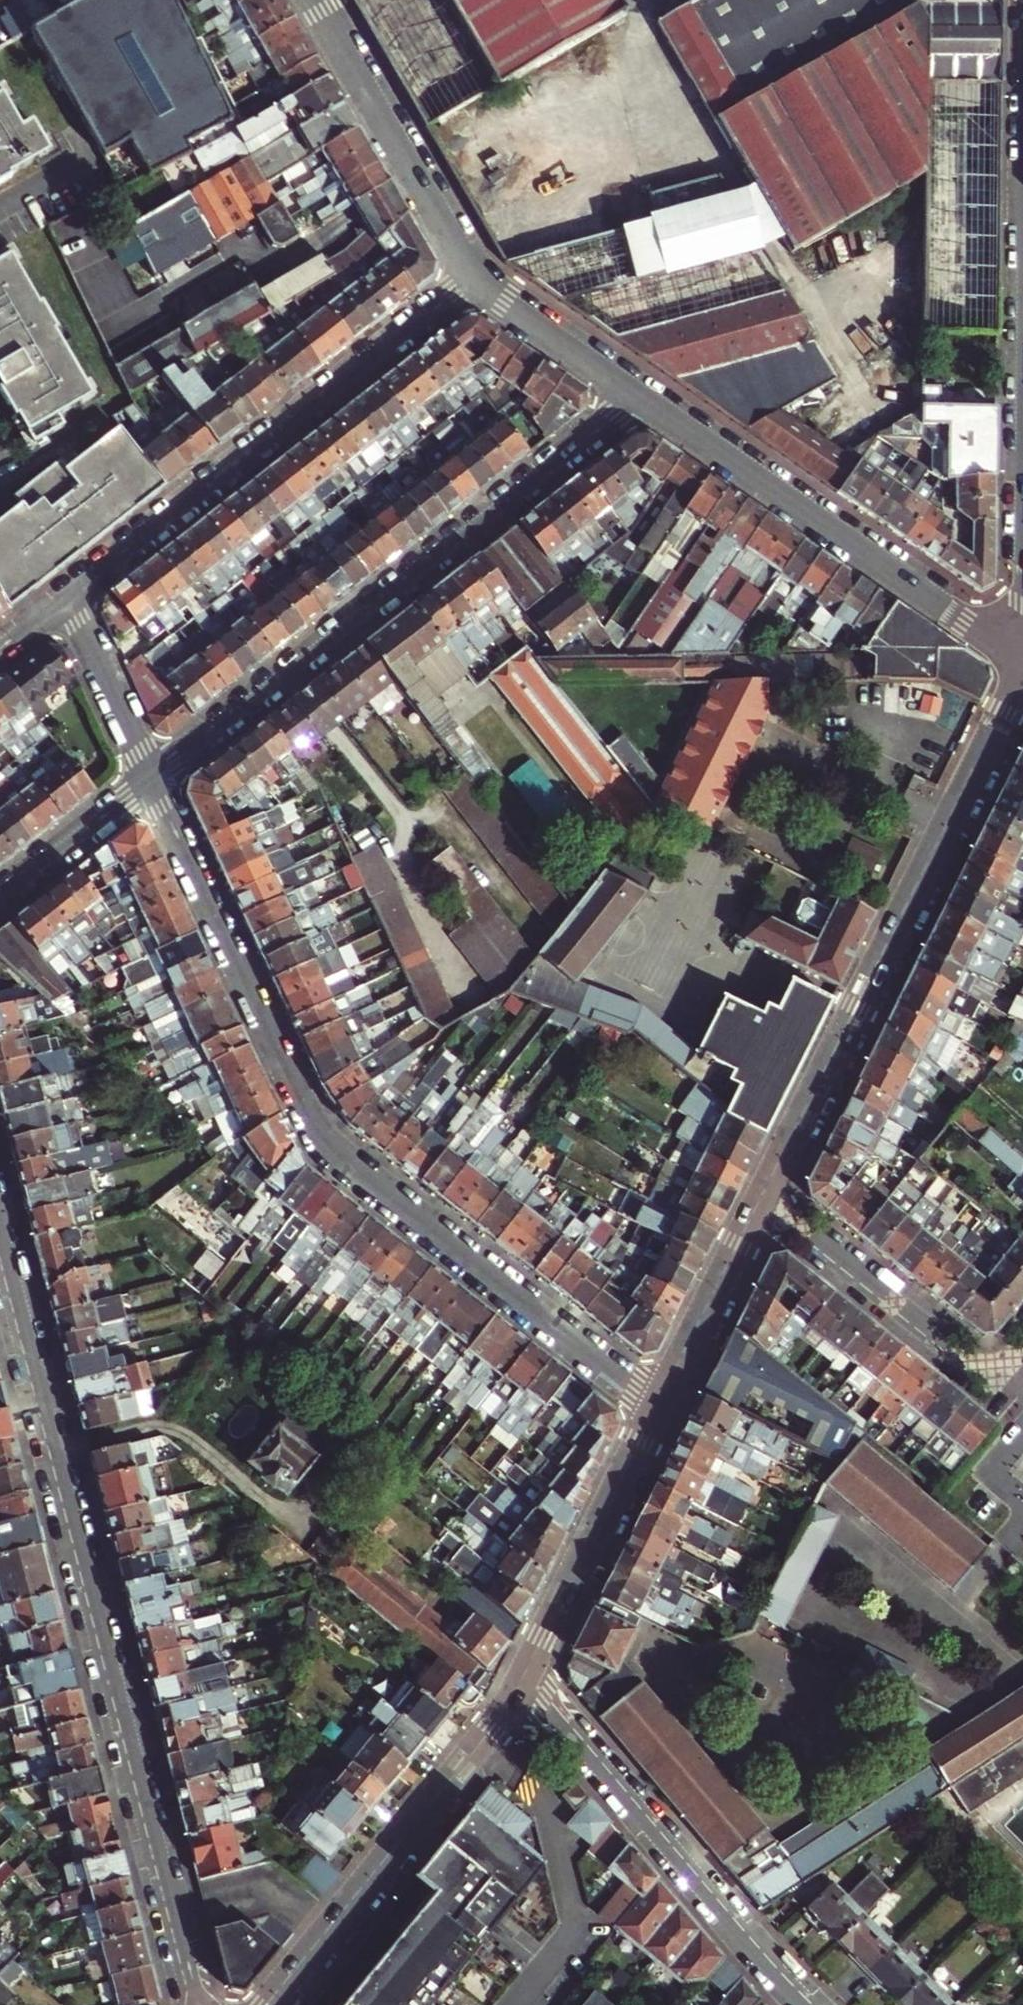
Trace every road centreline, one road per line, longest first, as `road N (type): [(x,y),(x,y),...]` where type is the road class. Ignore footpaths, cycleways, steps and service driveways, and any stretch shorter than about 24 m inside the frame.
road 1 (residential): [(153,780),(302,1108),(327,1144),(662,1408)]
road 2 (residential): [(203,2004),(0,1227)]
road 3 (residential): [(641,397),(153,780)]
road 4 (tertiary): [(759,1198),(1022,671)]
road 5 (residential): [(67,597),(476,277)]
road 6 (residential): [(641,397),(1022,658)]
road 7 (residential): [(524,1679),(802,2004)]
road 8 (tertiary): [(271,2004),(493,1731),(524,1679)]
road 9 (residential): [(1022,1348),(993,1384),(759,1198)]
road 10 (residential): [(313,0),(476,277)]
road 11 (tertiary): [(524,1679),(662,1408)]
road 12 (tertiary): [(662,1408),(759,1198)]
road 13 (residential): [(476,277),(641,397)]
road 14 (residential): [(67,597),(153,780)]
road 15 (residential): [(153,780),(0,896)]

